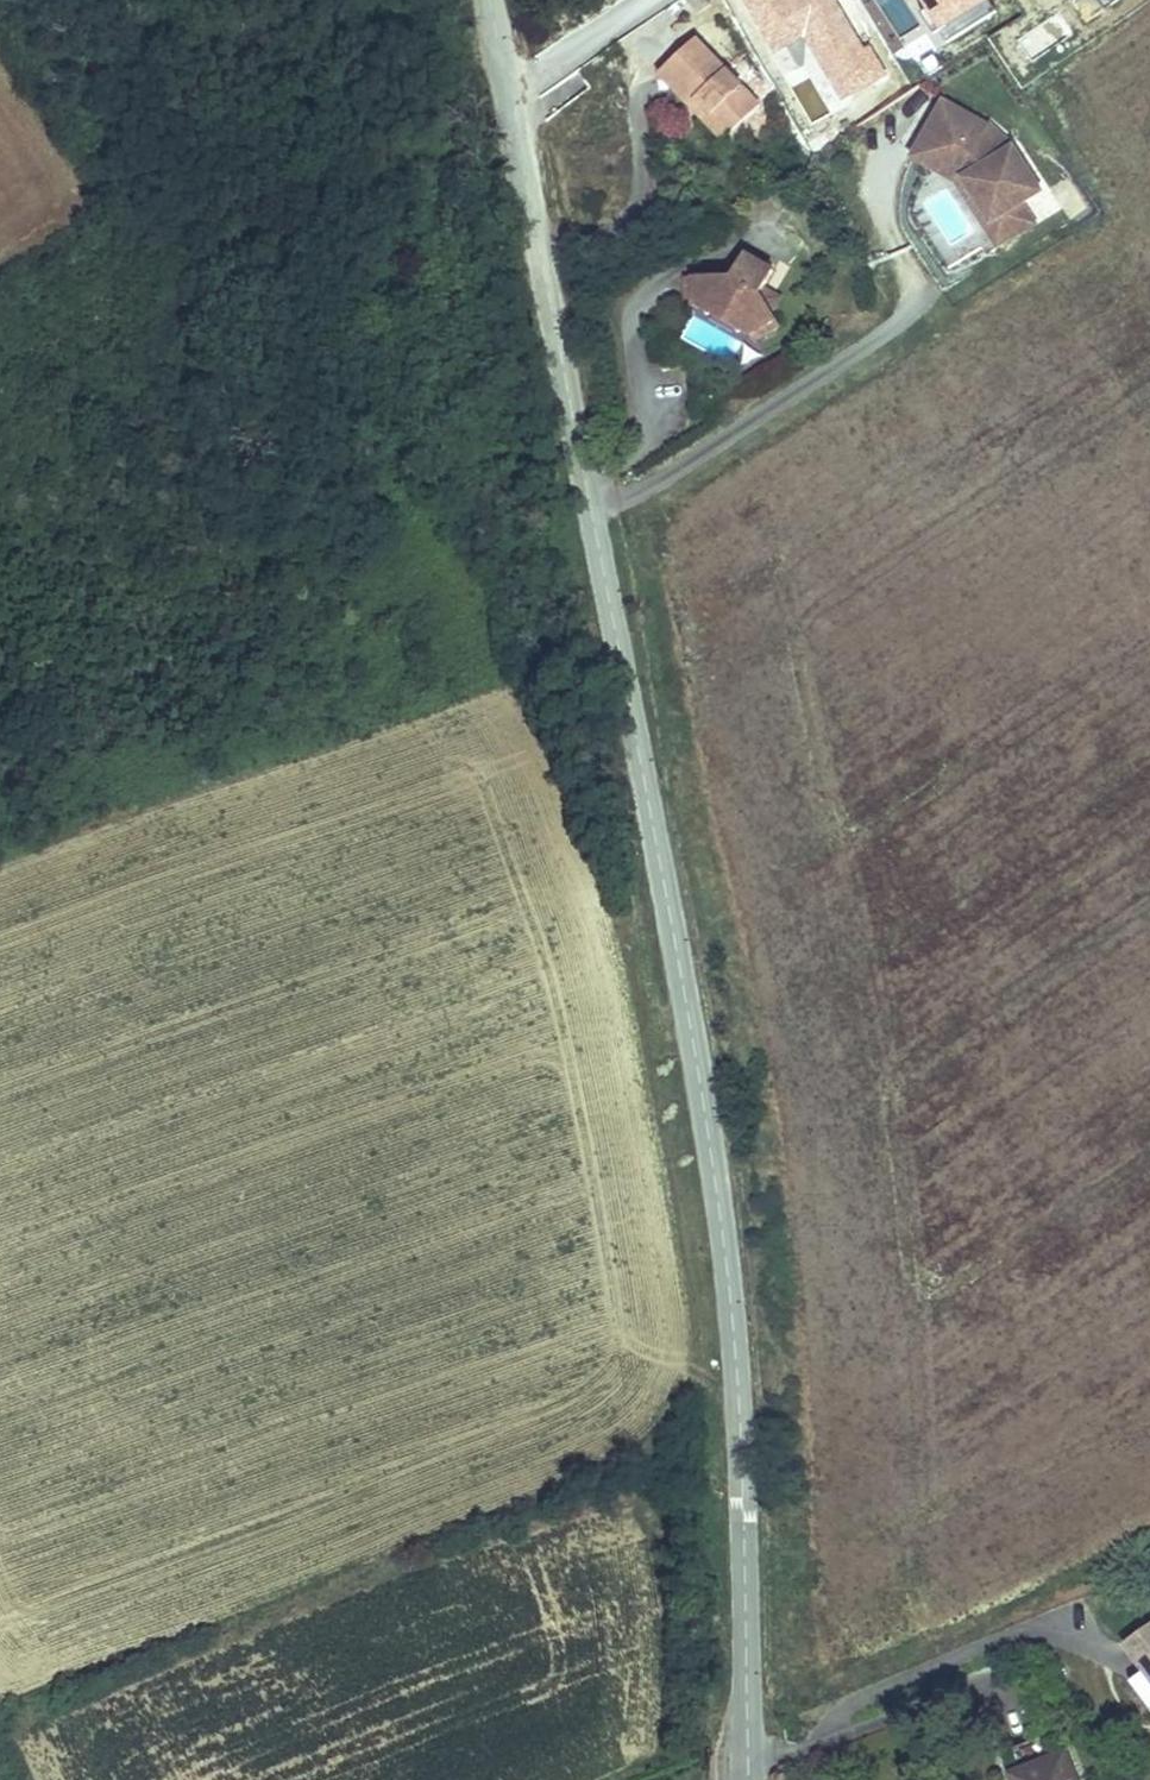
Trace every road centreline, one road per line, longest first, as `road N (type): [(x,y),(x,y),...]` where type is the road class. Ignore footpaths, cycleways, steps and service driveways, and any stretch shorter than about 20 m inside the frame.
road 1 (unclassified): [(751,1779),(731,1216),(495,0)]

